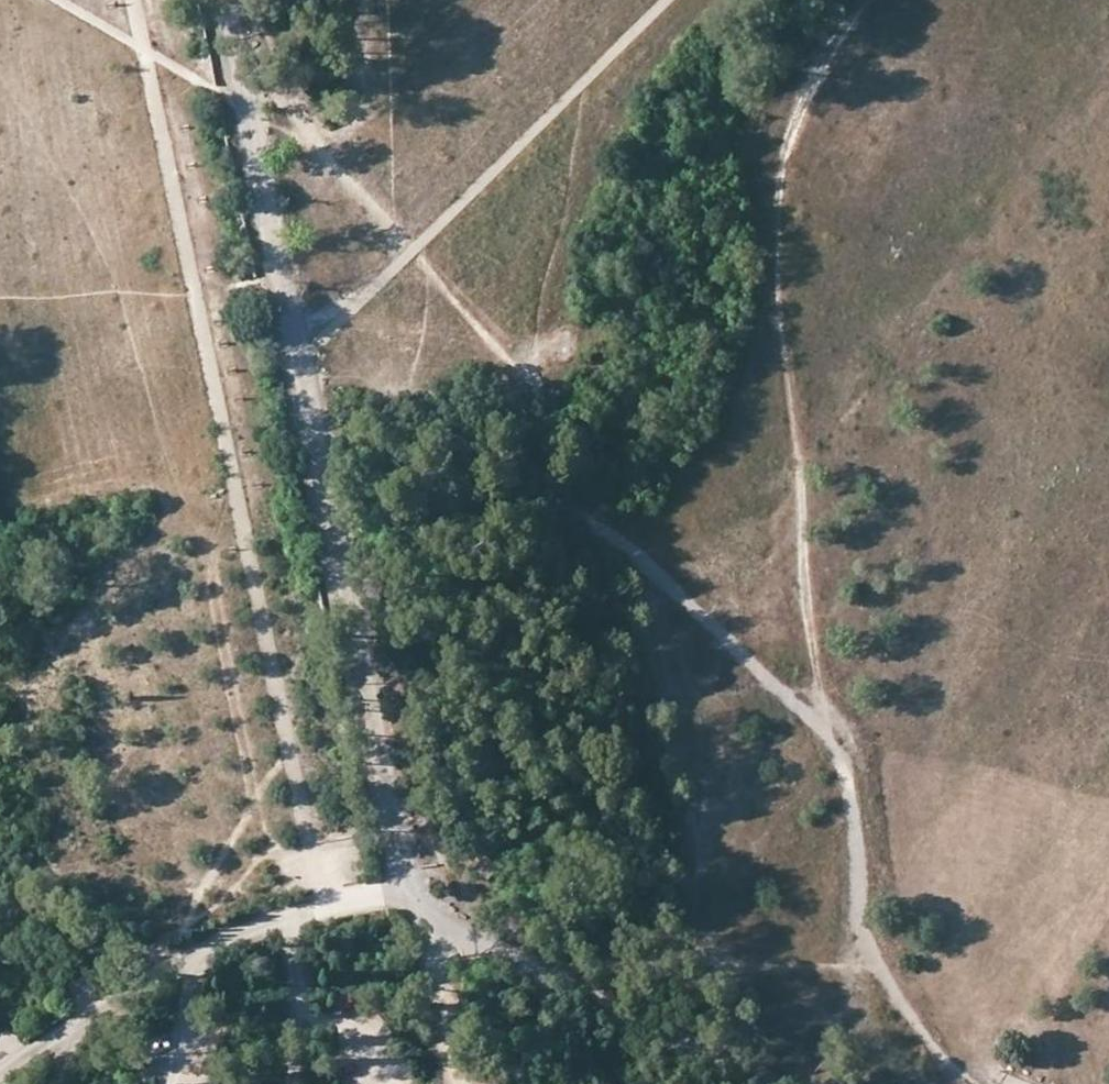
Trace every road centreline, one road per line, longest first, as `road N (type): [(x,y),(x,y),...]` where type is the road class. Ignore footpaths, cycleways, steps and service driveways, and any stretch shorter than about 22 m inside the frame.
road 1 (track): [(969,1083),(884,983),(863,940),(863,875),(842,759),(684,588),(601,524),(555,467),(528,365),(447,378)]
road 2 (residential): [(229,0),(278,280),(414,884),(437,921)]
road 3 (track): [(842,759),(820,705),(774,211),(800,106),(865,0)]
road 4 (tertiary): [(437,921),(776,1083)]
road 5 (track): [(460,1083),(437,921)]
road 6 (track): [(447,378),(305,389)]

